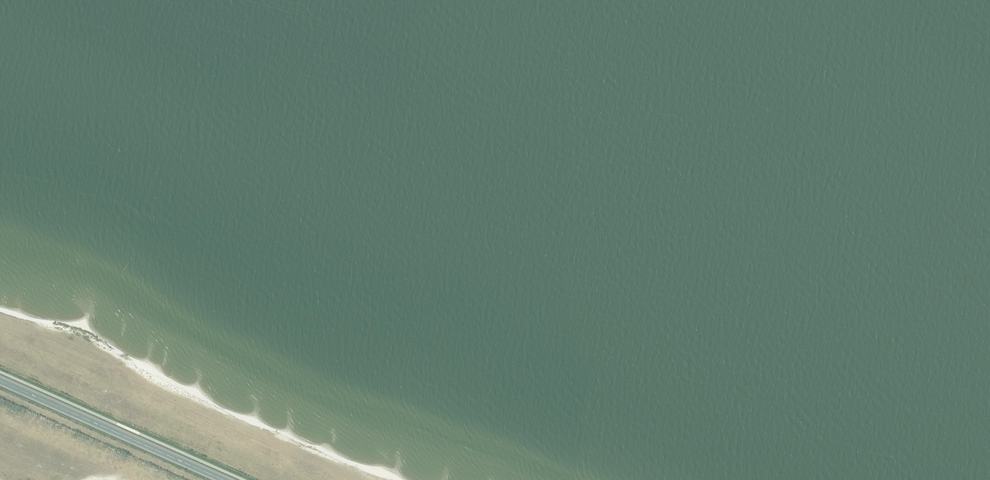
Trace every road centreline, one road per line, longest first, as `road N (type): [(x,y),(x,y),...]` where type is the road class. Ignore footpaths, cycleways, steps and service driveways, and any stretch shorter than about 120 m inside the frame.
road 1 (trunk): [(225,479),(0,381)]

